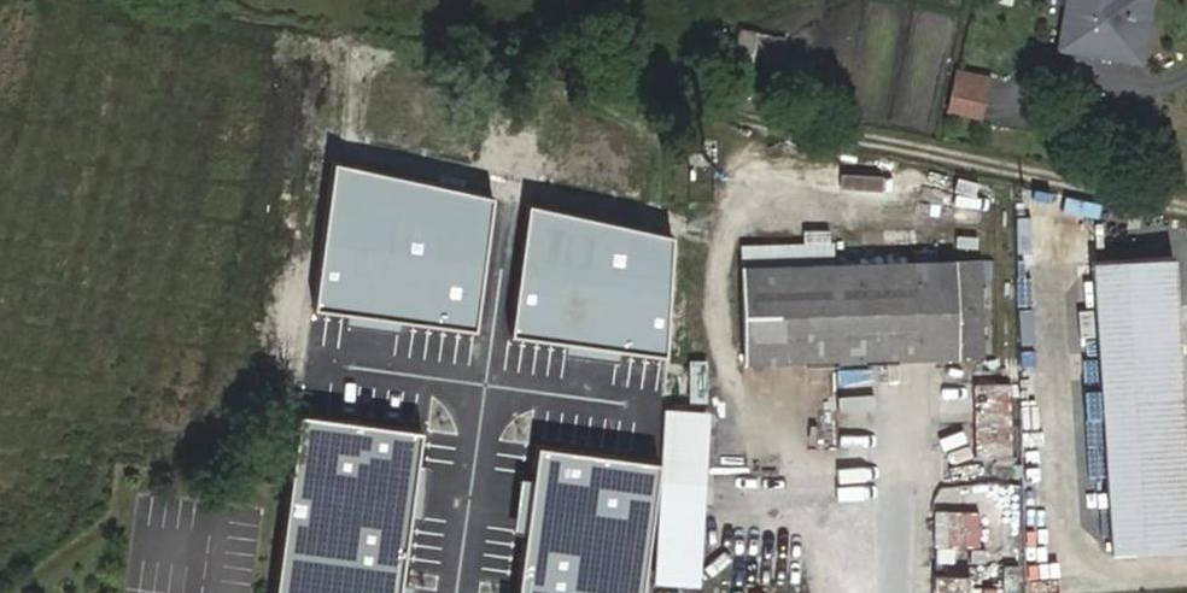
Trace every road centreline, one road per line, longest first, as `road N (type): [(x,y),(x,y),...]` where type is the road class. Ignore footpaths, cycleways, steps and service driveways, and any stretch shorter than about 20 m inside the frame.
road 1 (track): [(1186,207),(749,115)]

